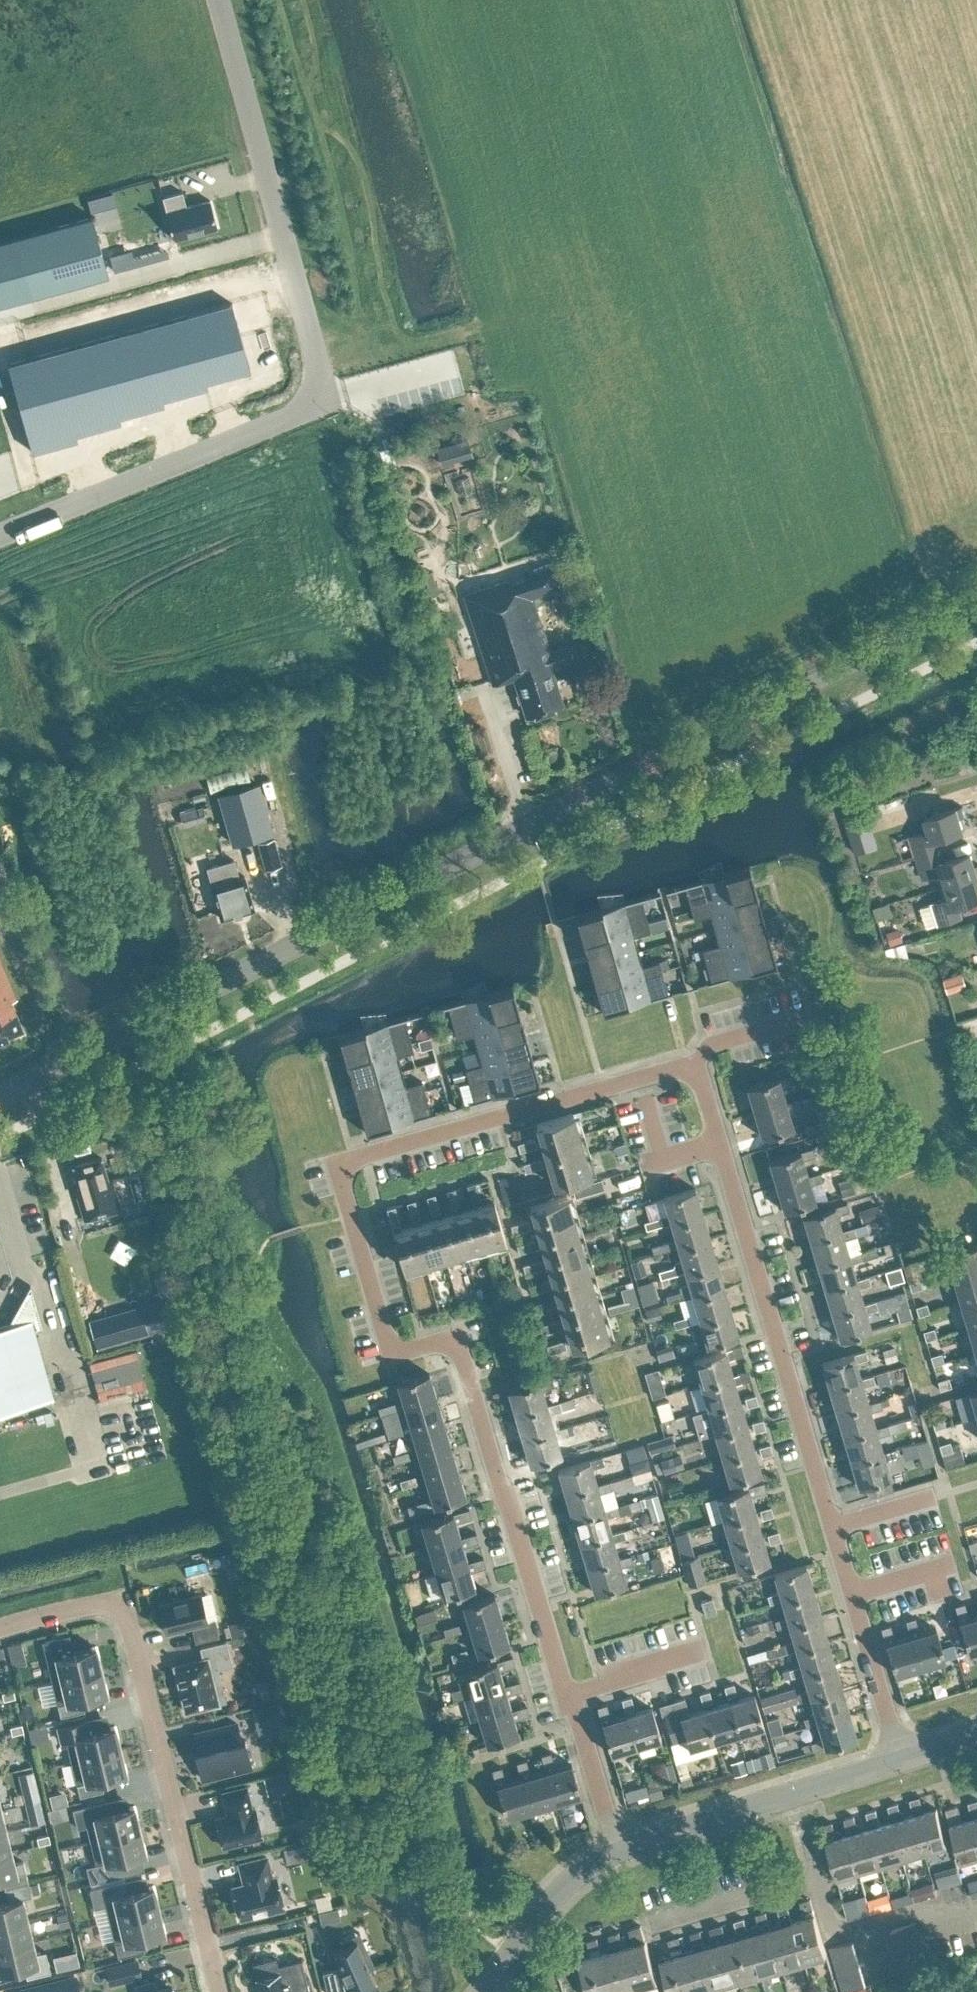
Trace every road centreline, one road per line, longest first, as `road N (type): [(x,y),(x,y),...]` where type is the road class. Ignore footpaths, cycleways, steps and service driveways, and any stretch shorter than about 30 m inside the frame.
road 1 (residential): [(617,1850),(453,1337),(392,1354),(335,1162),(696,1067)]
road 2 (secondary): [(0,1095),(976,600)]
road 3 (unclassified): [(0,532),(325,399),(216,0)]
road 4 (residential): [(696,1067),(901,1759)]
road 5 (residential): [(0,1628),(91,1600),(119,1610),(219,1991)]
road 6 (residential): [(976,1909),(950,1917),(929,1905),(835,1932),(819,1878)]
road 7 (residential): [(479,1991),(566,1884),(617,1850)]
road 8 (residential): [(617,1850),(796,1791)]
road 9 (residential): [(655,1923),(819,1878)]
road 10 (residential): [(696,1067),(713,1041),(806,1016)]

